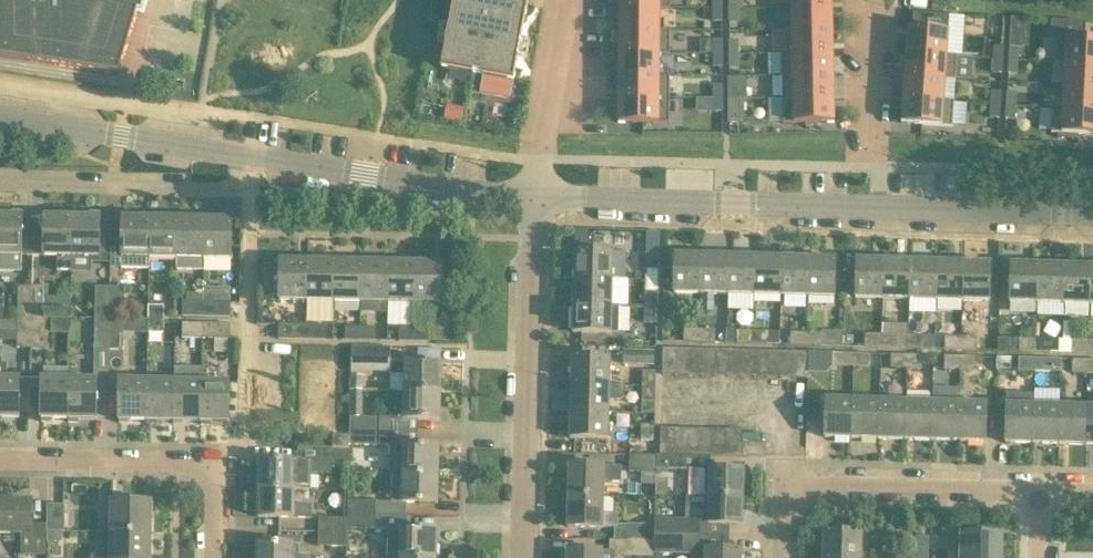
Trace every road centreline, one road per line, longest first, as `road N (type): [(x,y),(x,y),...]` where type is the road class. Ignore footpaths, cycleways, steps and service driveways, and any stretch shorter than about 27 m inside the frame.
road 1 (residential): [(536,198),(0,117)]
road 2 (residential): [(525,557),(536,198)]
road 3 (residential): [(877,209),(536,198)]
road 4 (residential): [(218,557),(220,494),(213,474),(195,464),(0,460)]
road 5 (residential): [(1041,494),(799,491)]
road 6 (residential): [(1092,213),(877,209)]
road 7 (residential): [(536,198),(566,0)]
road 8 (residential): [(877,209),(881,18)]

